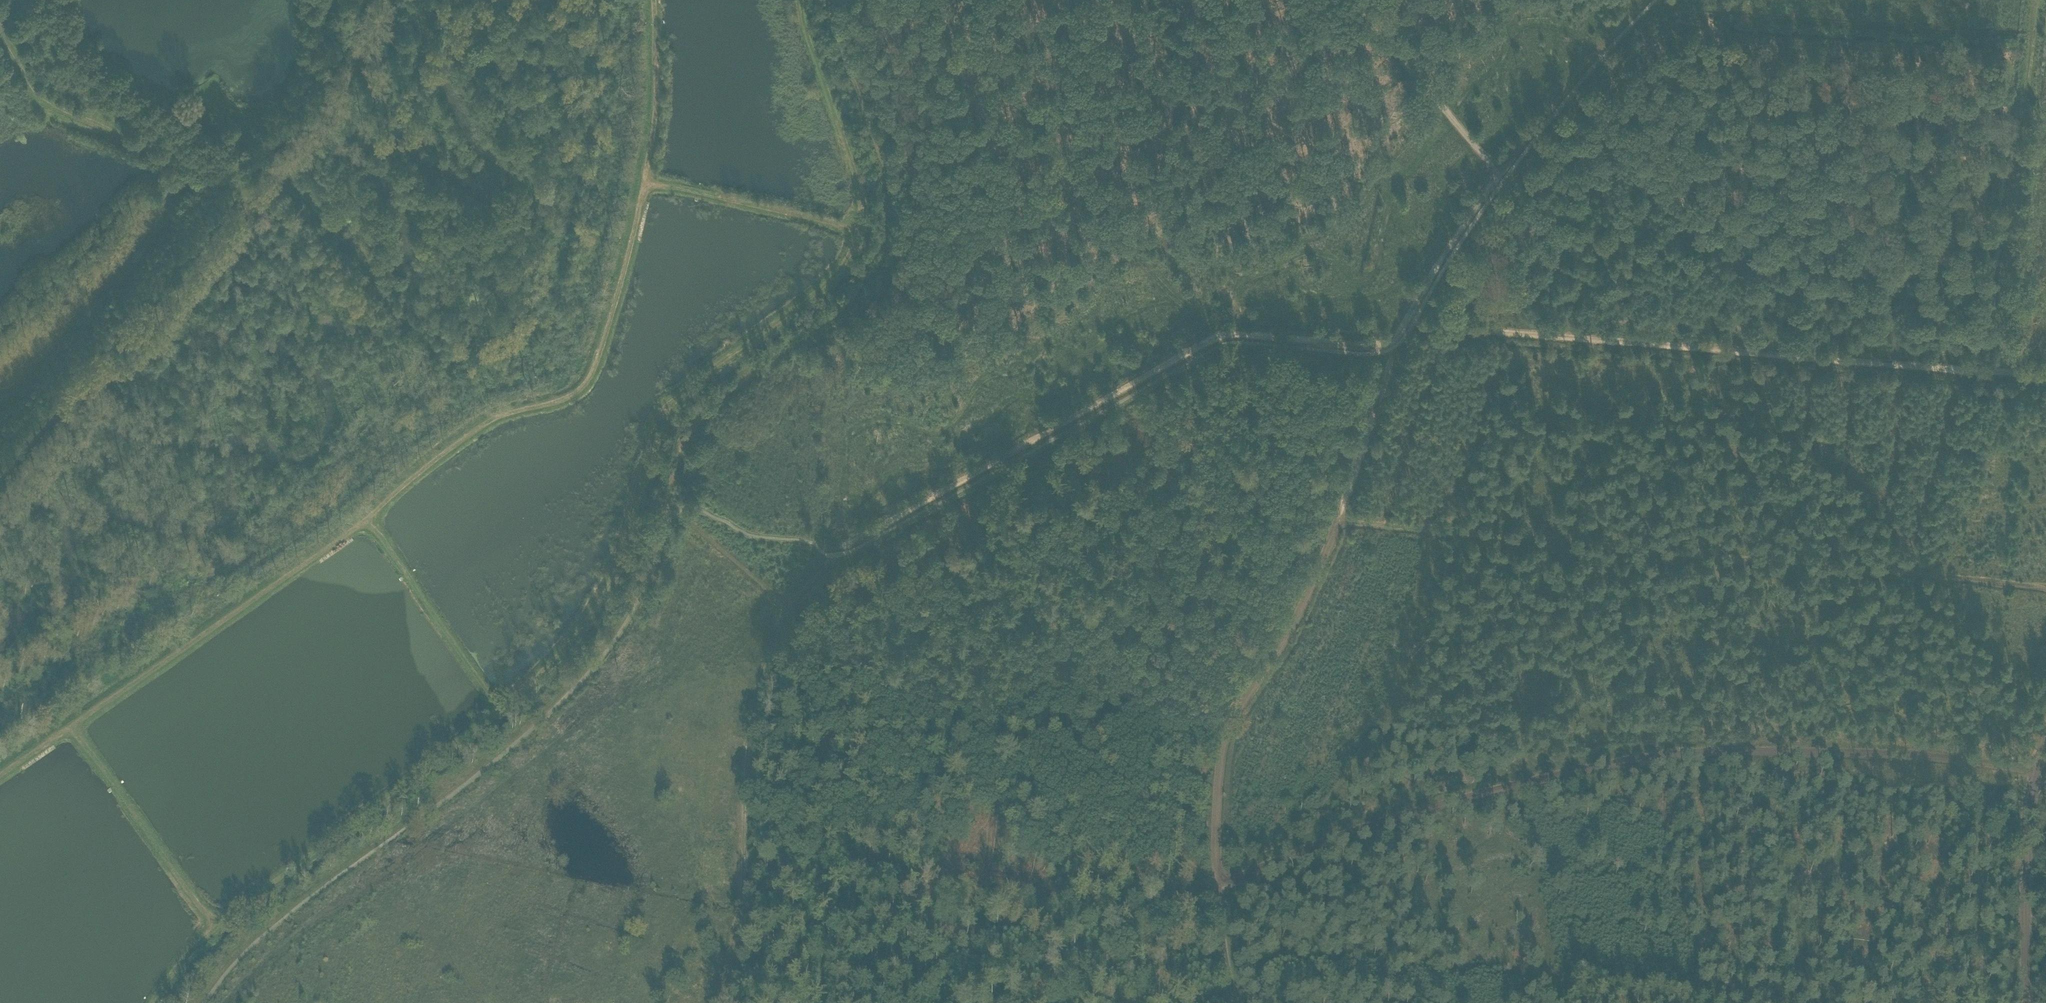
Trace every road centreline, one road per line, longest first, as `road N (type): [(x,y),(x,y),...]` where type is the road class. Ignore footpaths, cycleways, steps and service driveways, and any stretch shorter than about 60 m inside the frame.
road 1 (track): [(2045,775),(1858,754),(1614,764),(1373,827),(1220,887)]
road 2 (track): [(1392,342),(1335,531),(1290,628),(1232,721),(1218,802),(1220,887),(1026,1002)]
road 3 (track): [(1335,531),(2045,593)]
road 4 (track): [(665,513),(644,579),(612,638),(565,692),(269,924),(198,1002)]
road 5 (track): [(1405,325),(1392,342),(1369,345),(1244,334),(1213,339),(833,556)]
road 6 (track): [(493,418),(0,773)]
road 7 (track): [(1405,325),(2002,374)]
road 8 (track): [(689,432),(728,392),(841,312),(885,246),(890,192),(829,0)]
road 9 (track): [(877,538),(938,651),(964,724),(1000,769),(1095,801),(1220,887)]
road 10 (track): [(662,416),(824,289),(850,254),(860,200),(800,0)]
road 11 (track): [(493,418),(573,396),(592,375),(619,300),(652,146),(659,81),(654,0)]
road 12 (track): [(791,608),(762,672),(748,750),(742,892),(720,1002)]
road 13 (track): [(0,504),(256,201)]
road 14 (track): [(2034,0),(2002,374)]
road 15 (track): [(0,42),(52,104),(179,156),(256,201)]
road 16 (track): [(2029,1002),(2025,895),(2045,717)]
road 17 (track): [(1649,0),(1500,173)]
road 18 (track): [(1352,0),(1500,173)]
road 19 (track): [(644,182),(857,228)]
road 20 (track): [(287,164),(346,82),(388,0)]
road 21 (track): [(1500,173),(1405,325)]
road 22 (track): [(791,608),(674,515)]

